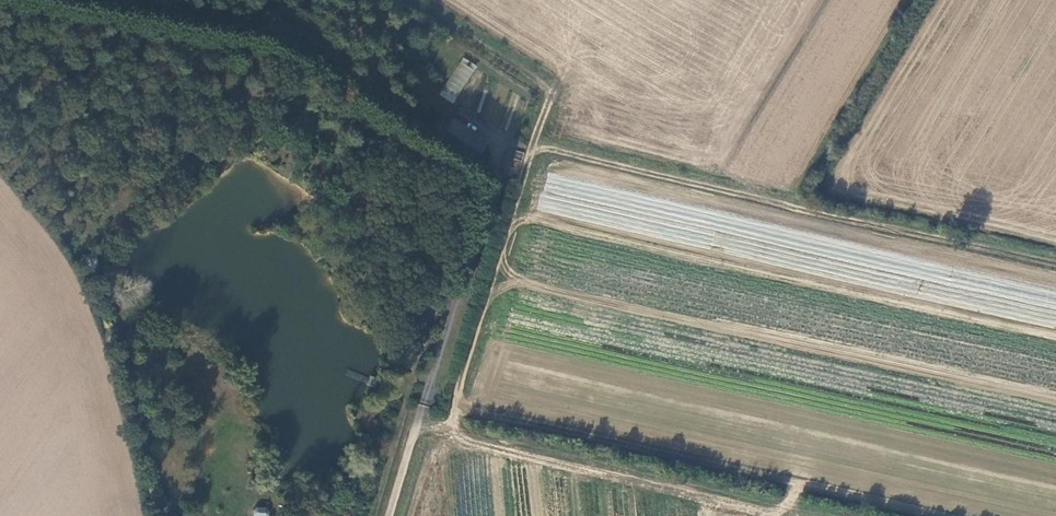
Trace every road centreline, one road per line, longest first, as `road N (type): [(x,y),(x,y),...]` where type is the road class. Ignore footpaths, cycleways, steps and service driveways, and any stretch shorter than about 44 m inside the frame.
road 1 (track): [(938,515),(465,410),(456,396),(548,104),(546,87),(412,0)]
road 2 (track): [(533,146),(1055,262)]
road 3 (unclassified): [(389,515),(442,329),(497,196)]

